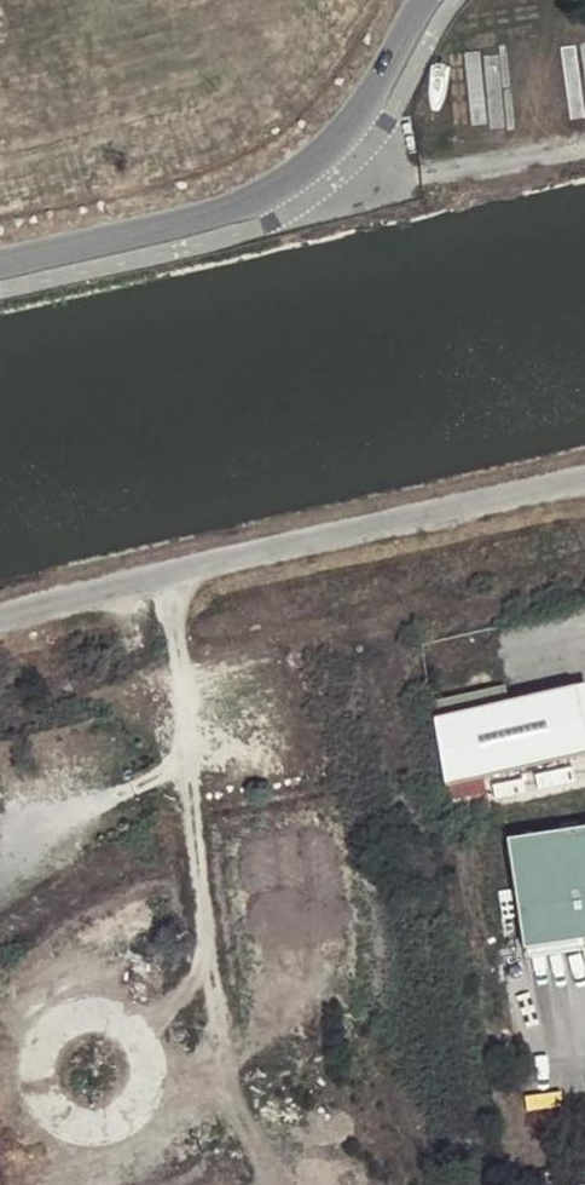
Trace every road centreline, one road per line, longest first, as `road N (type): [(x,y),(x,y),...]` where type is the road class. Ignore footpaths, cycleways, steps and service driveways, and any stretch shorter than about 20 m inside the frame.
road 1 (unclassified): [(584,478),(0,617)]
road 2 (unclassified): [(0,262),(204,217),(257,197),(345,130),(426,0)]
road 3 (track): [(164,574),(208,947),(198,979),(162,1016)]
road 4 (track): [(185,755),(134,789),(0,851)]

